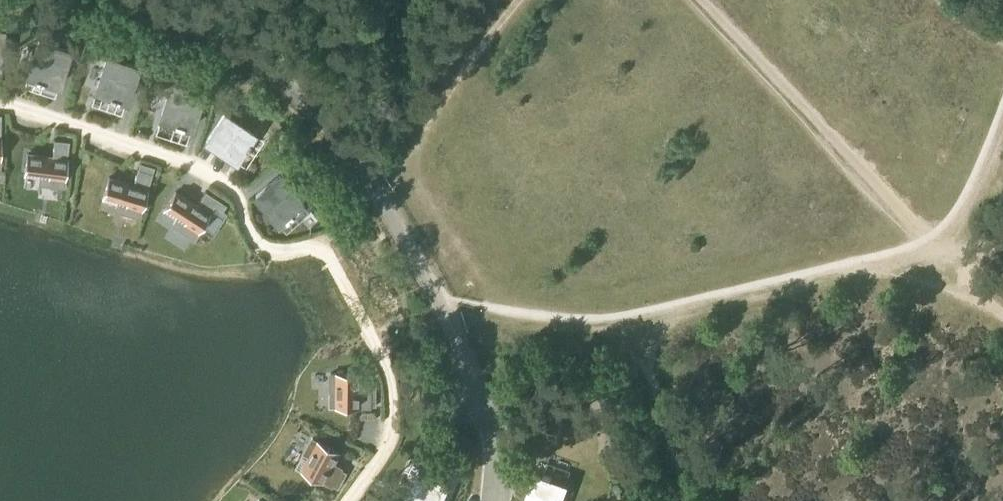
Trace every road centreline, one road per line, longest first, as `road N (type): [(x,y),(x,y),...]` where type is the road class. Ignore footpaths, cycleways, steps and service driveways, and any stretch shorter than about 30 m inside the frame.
road 1 (unclassified): [(122,0),(199,29),(273,75),(316,119),(378,196),(449,318),(493,425)]
road 2 (track): [(699,0),(825,140),(933,244)]
road 3 (track): [(940,250),(628,333)]
road 4 (track): [(378,196),(518,0)]
road 5 (track): [(628,333),(449,318)]
road 6 (track): [(628,333),(680,500)]
road 7 (track): [(1002,131),(940,250)]

